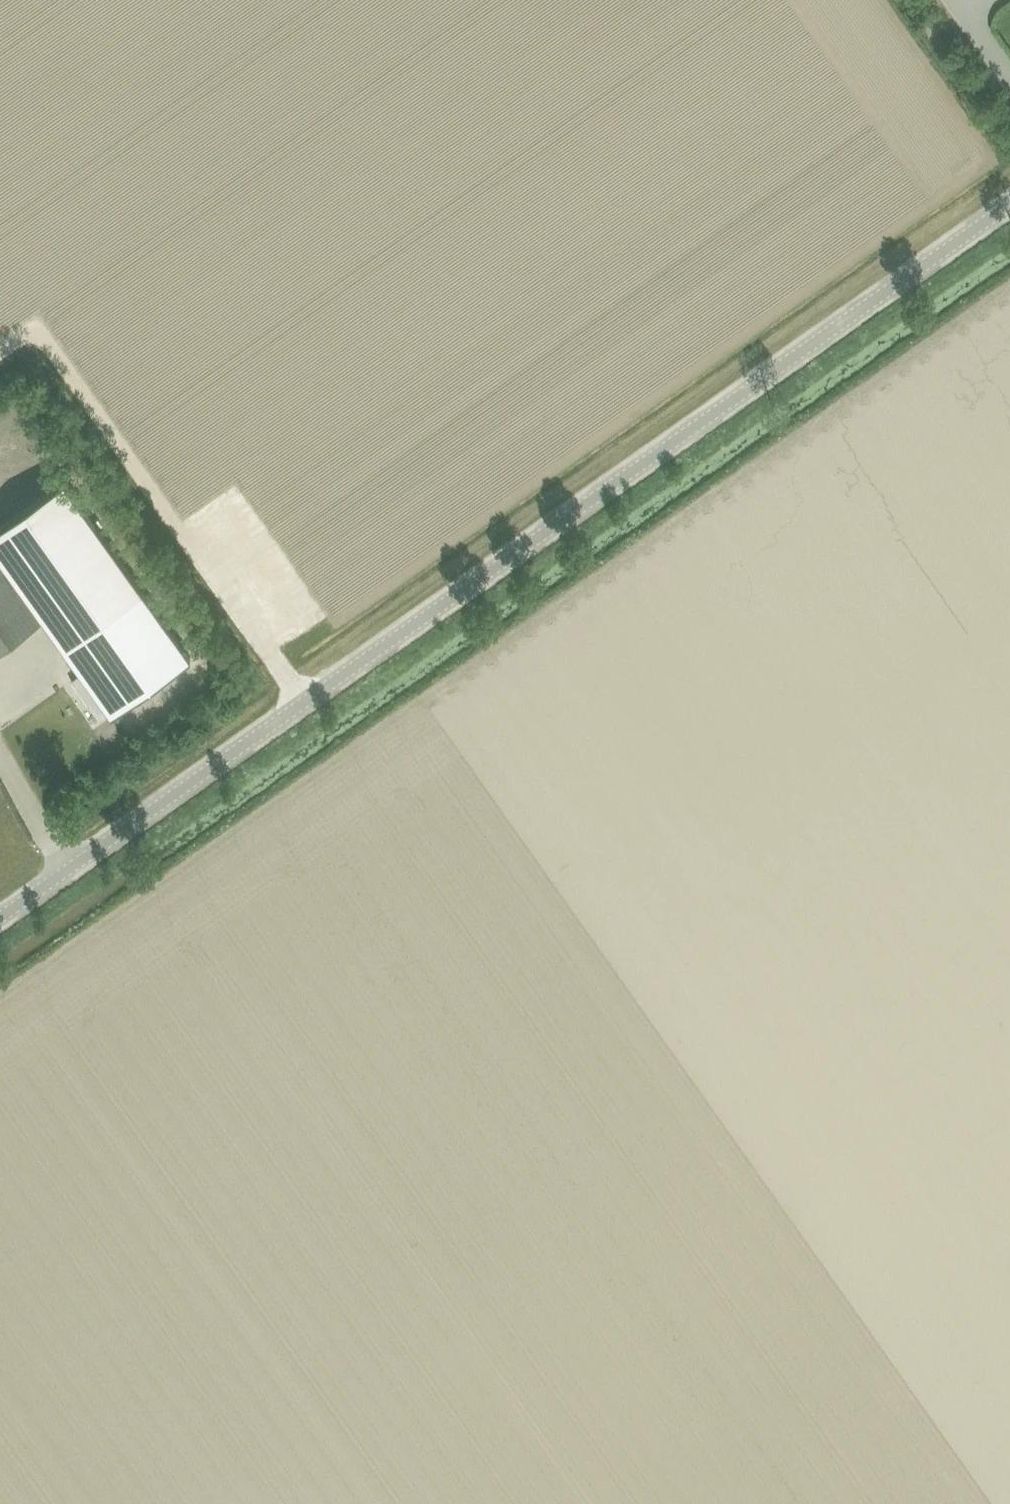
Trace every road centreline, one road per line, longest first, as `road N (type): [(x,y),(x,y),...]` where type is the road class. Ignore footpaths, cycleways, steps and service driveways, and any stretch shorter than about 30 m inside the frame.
road 1 (unclassified): [(0,918),(1009,204)]

